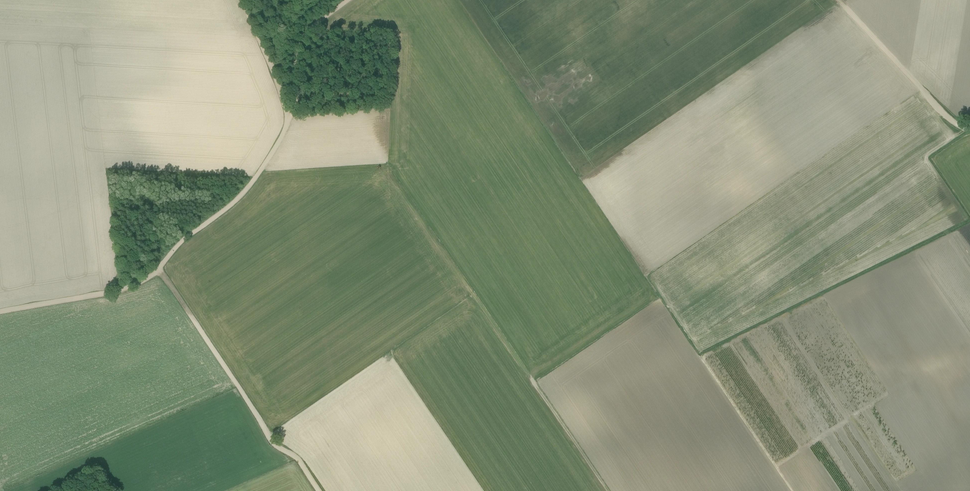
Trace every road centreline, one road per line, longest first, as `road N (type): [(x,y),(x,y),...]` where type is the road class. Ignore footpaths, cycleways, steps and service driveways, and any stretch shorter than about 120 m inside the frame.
road 1 (track): [(157,271),(272,441),(297,459),(319,490)]
road 2 (track): [(157,271),(249,188),(290,114)]
road 3 (track): [(838,0),(958,126)]
road 4 (track): [(0,312),(127,288),(157,271)]
road 5 (track): [(290,114),(300,42),(348,0)]
road 6 (track): [(243,0),(290,114)]

